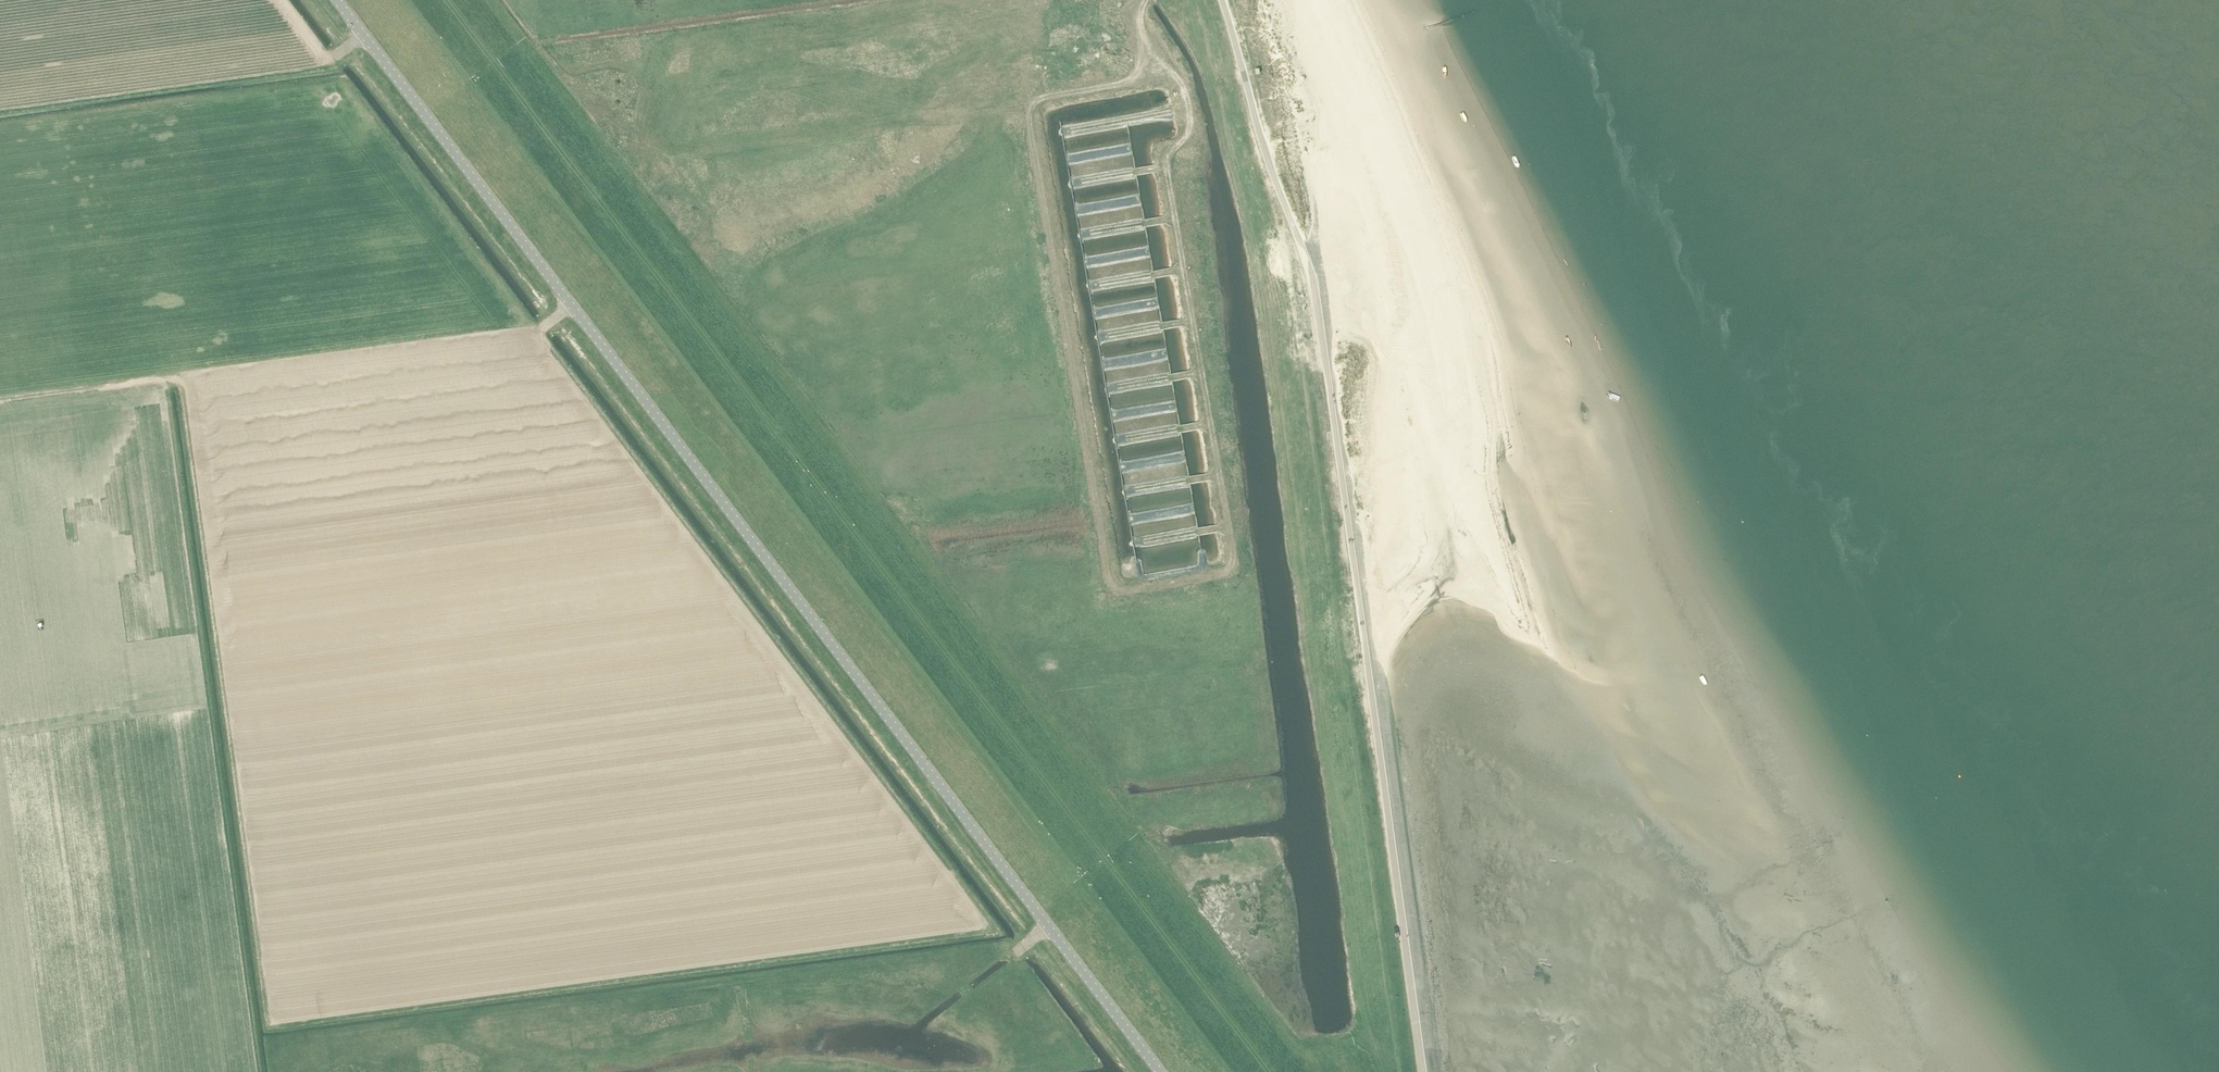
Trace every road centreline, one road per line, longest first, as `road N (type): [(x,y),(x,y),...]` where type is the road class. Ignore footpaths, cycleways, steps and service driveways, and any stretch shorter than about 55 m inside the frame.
road 1 (unclassified): [(1157,1071),(336,0)]
road 2 (unclassified): [(1423,1071),(1314,280),(1222,0)]

